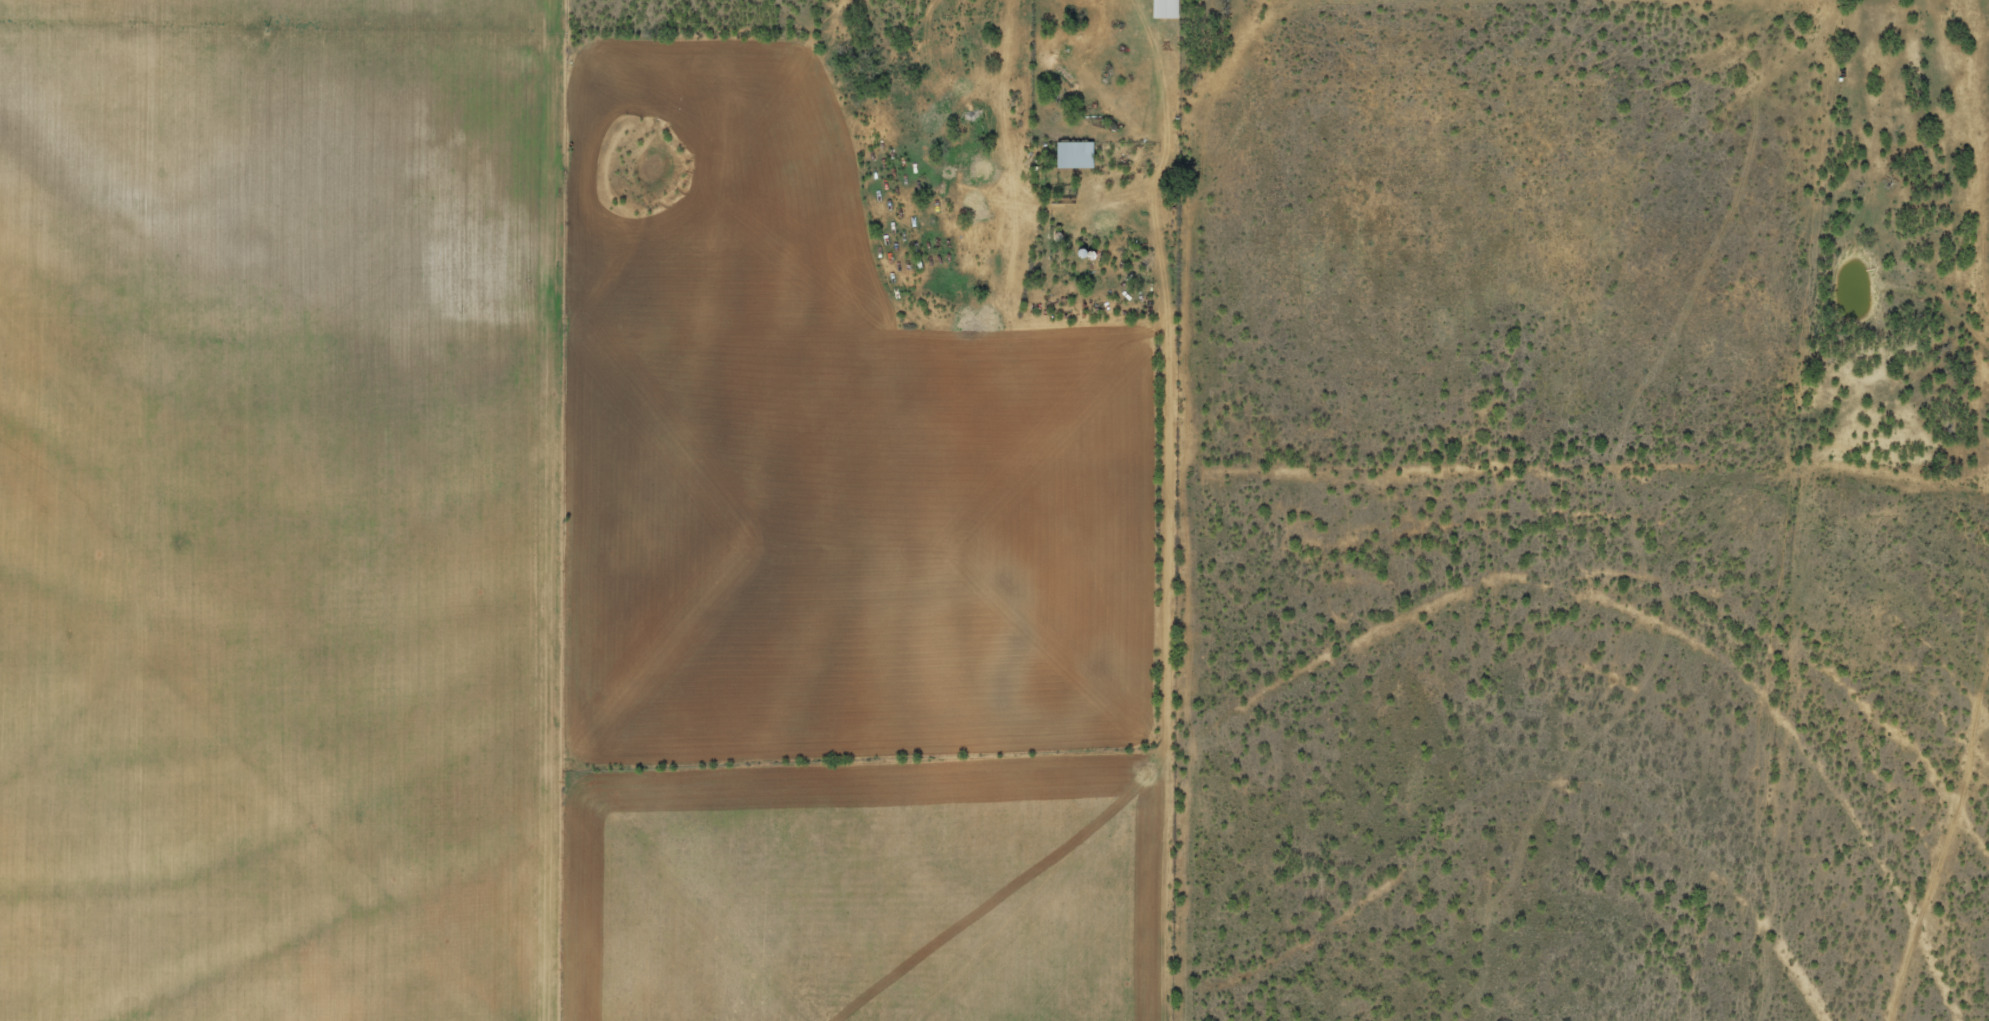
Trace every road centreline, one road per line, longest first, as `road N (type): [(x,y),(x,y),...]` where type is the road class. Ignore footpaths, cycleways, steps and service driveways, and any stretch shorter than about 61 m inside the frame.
road 1 (residential): [(1155,147),(1185,107),(1186,0)]

